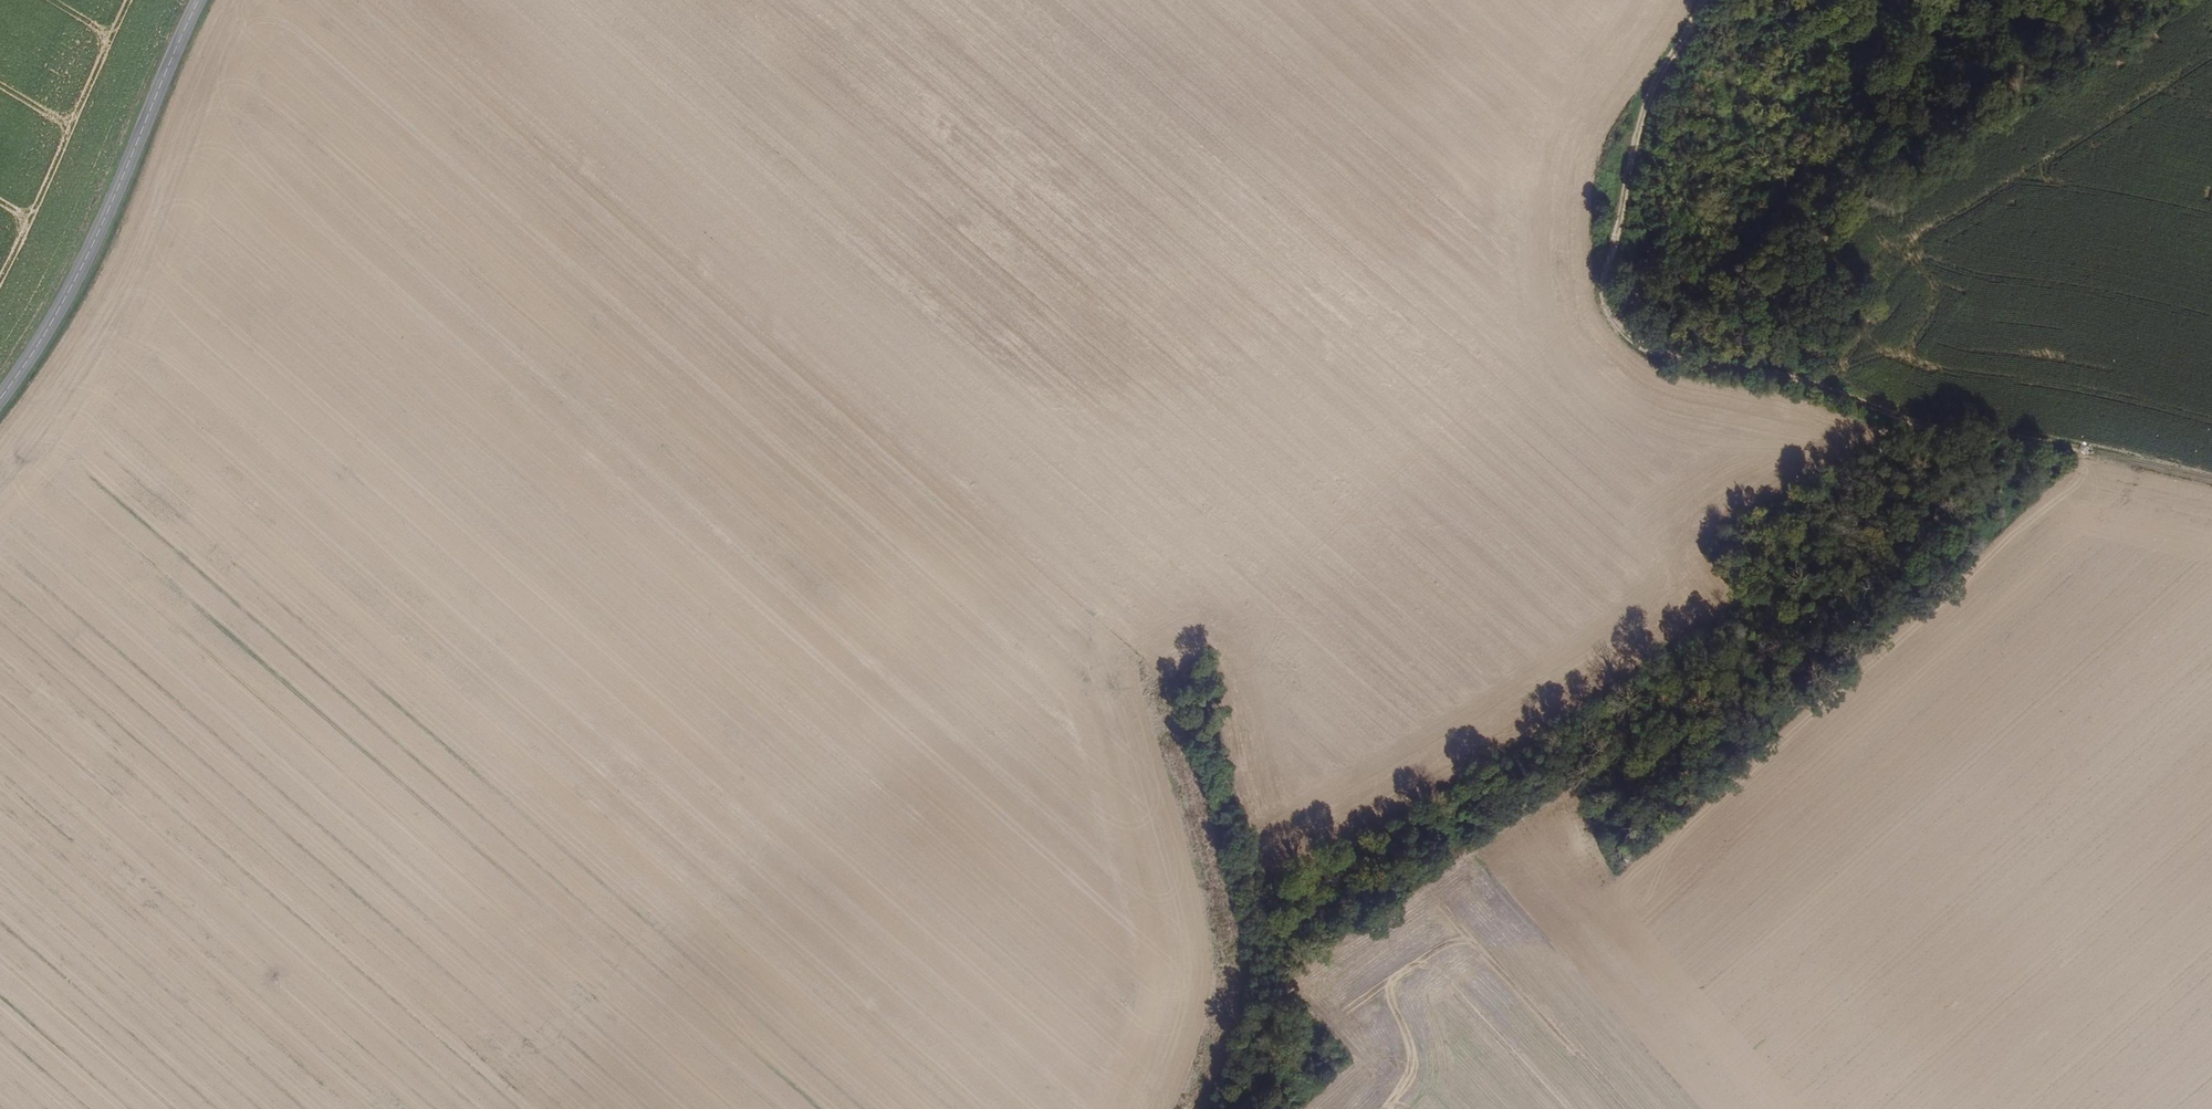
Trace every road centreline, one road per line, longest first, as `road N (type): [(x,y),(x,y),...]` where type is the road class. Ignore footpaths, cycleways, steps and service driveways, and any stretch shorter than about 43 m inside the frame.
road 1 (track): [(1708,0),(1651,94),(1635,140),(1604,287),(1606,310),(1626,331),(1703,368),(2211,480)]
road 2 (tertiary): [(0,405),(84,270),(202,0)]

